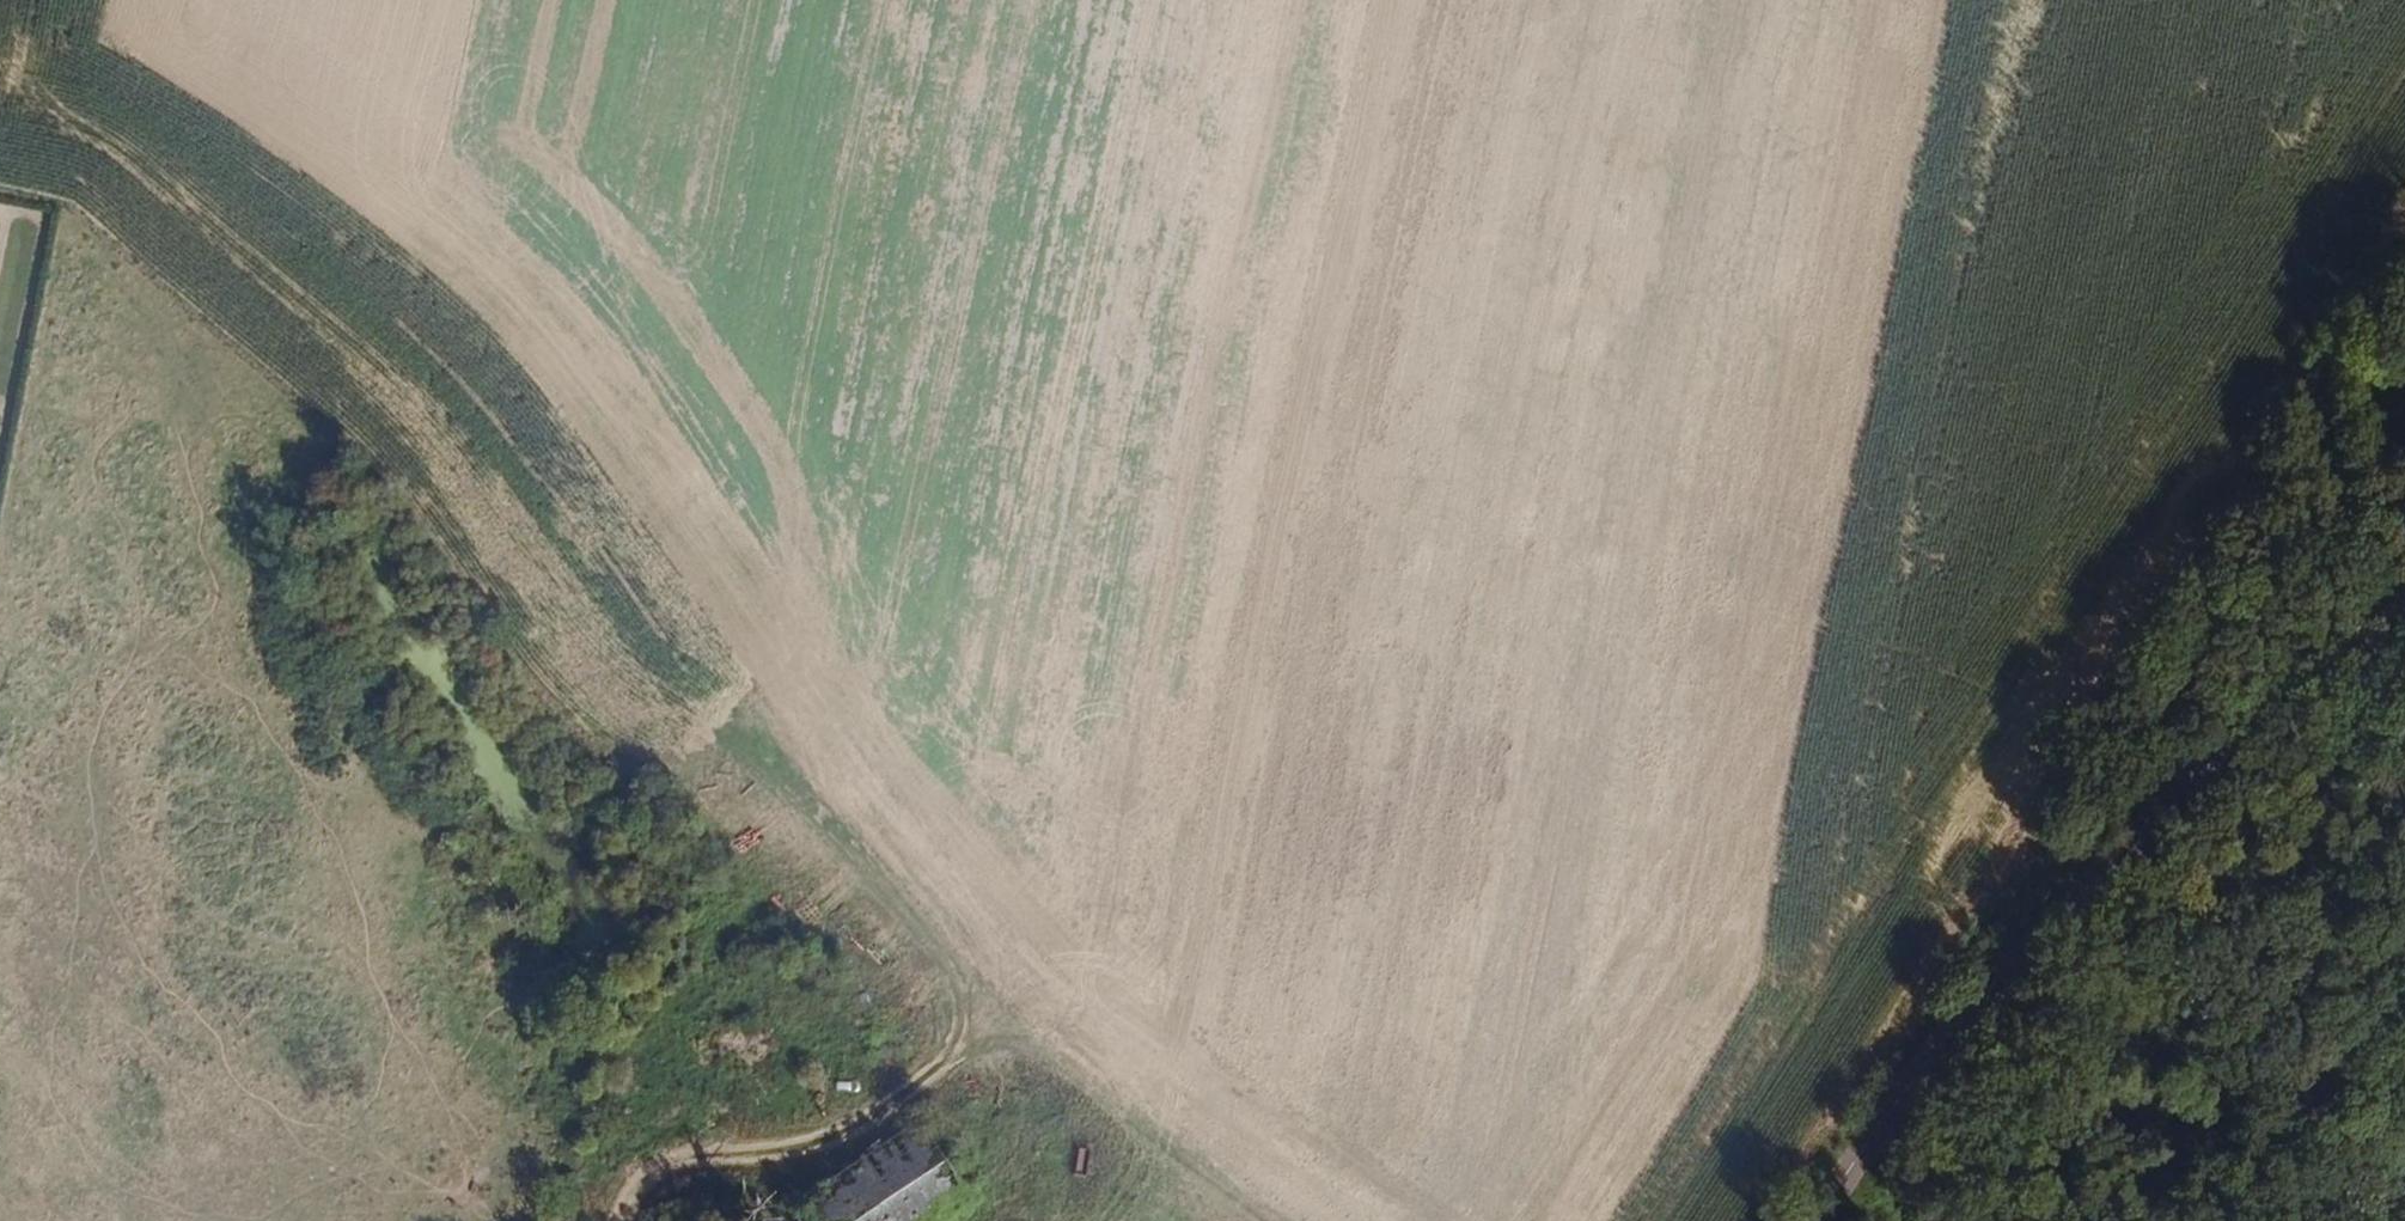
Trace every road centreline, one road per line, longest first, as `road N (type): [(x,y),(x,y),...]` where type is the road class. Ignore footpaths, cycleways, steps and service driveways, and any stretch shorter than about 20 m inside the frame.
road 1 (tertiary): [(2404,591),(2333,636),(1995,976),(1883,1113),(1810,1220)]
road 2 (track): [(2404,527),(2333,636)]

